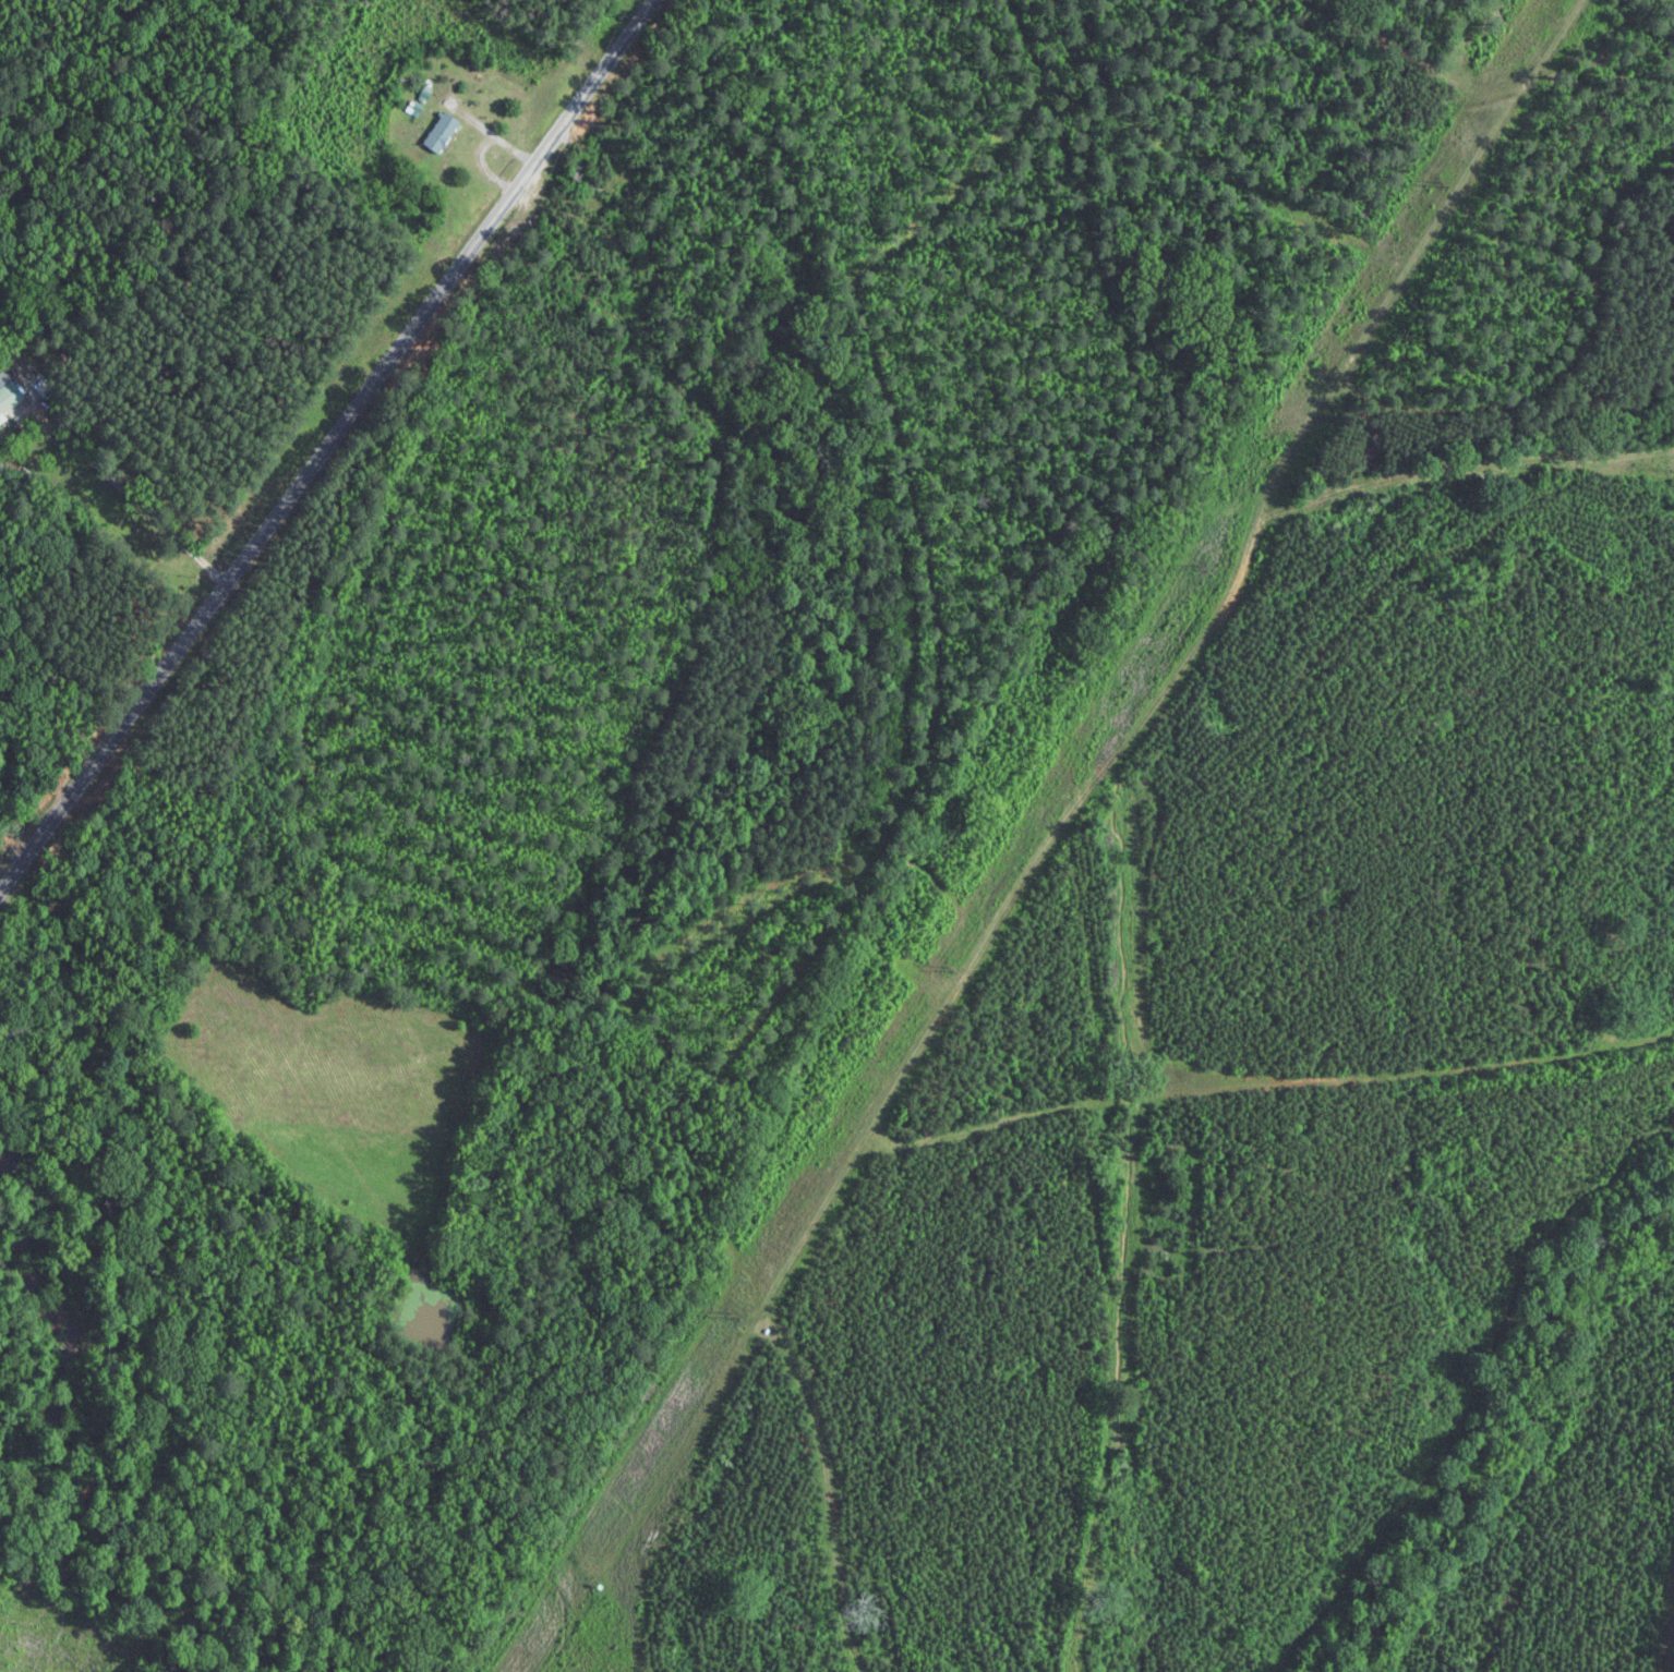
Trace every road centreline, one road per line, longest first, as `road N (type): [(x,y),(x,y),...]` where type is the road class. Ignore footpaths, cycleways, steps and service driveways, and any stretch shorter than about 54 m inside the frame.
road 1 (residential): [(0,865),(642,0)]

